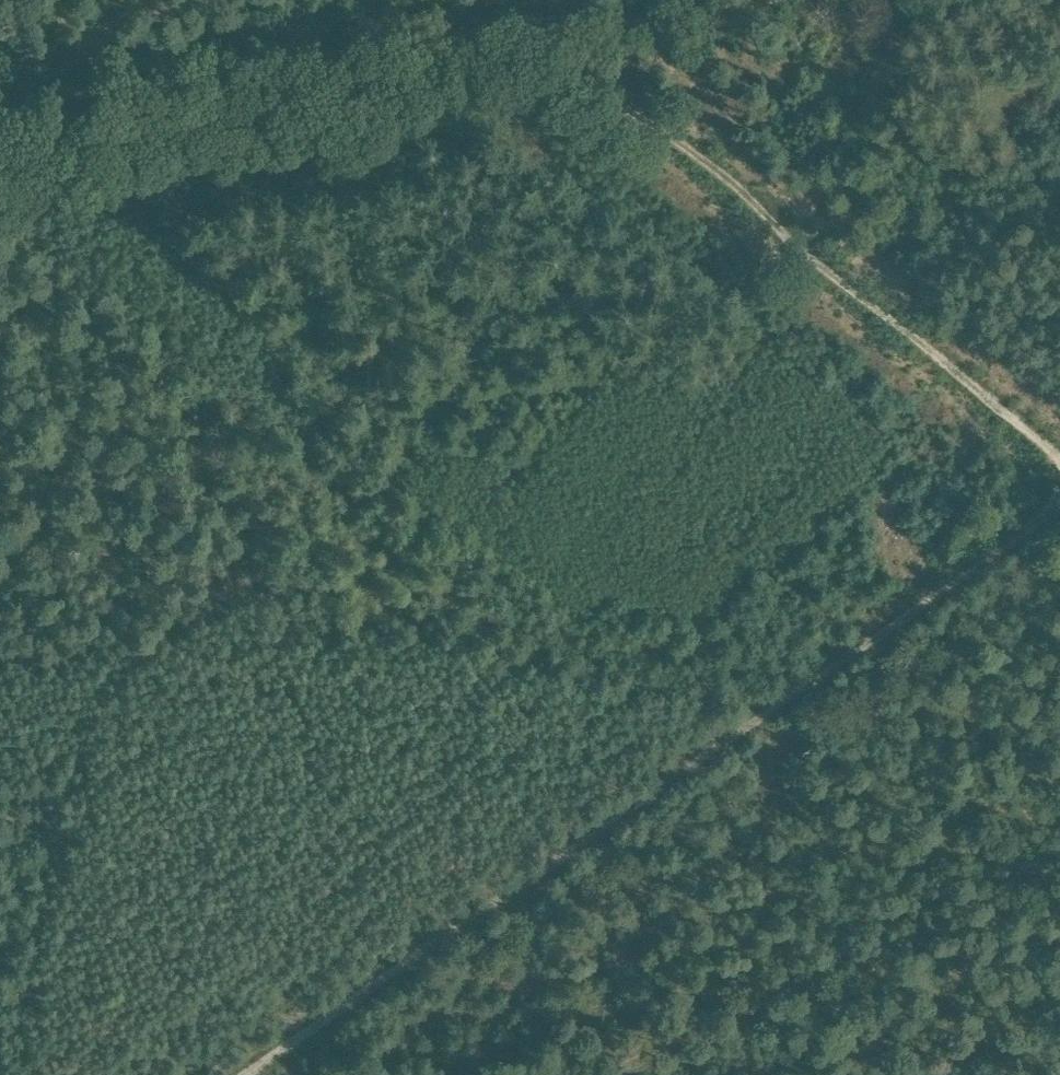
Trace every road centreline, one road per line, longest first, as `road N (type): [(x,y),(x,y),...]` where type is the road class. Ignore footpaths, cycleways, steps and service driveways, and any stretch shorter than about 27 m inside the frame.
road 1 (track): [(222,1074),(1059,485)]
road 2 (track): [(1059,451),(571,45)]
road 3 (track): [(0,152),(571,45)]
road 4 (track): [(759,0),(571,45)]

